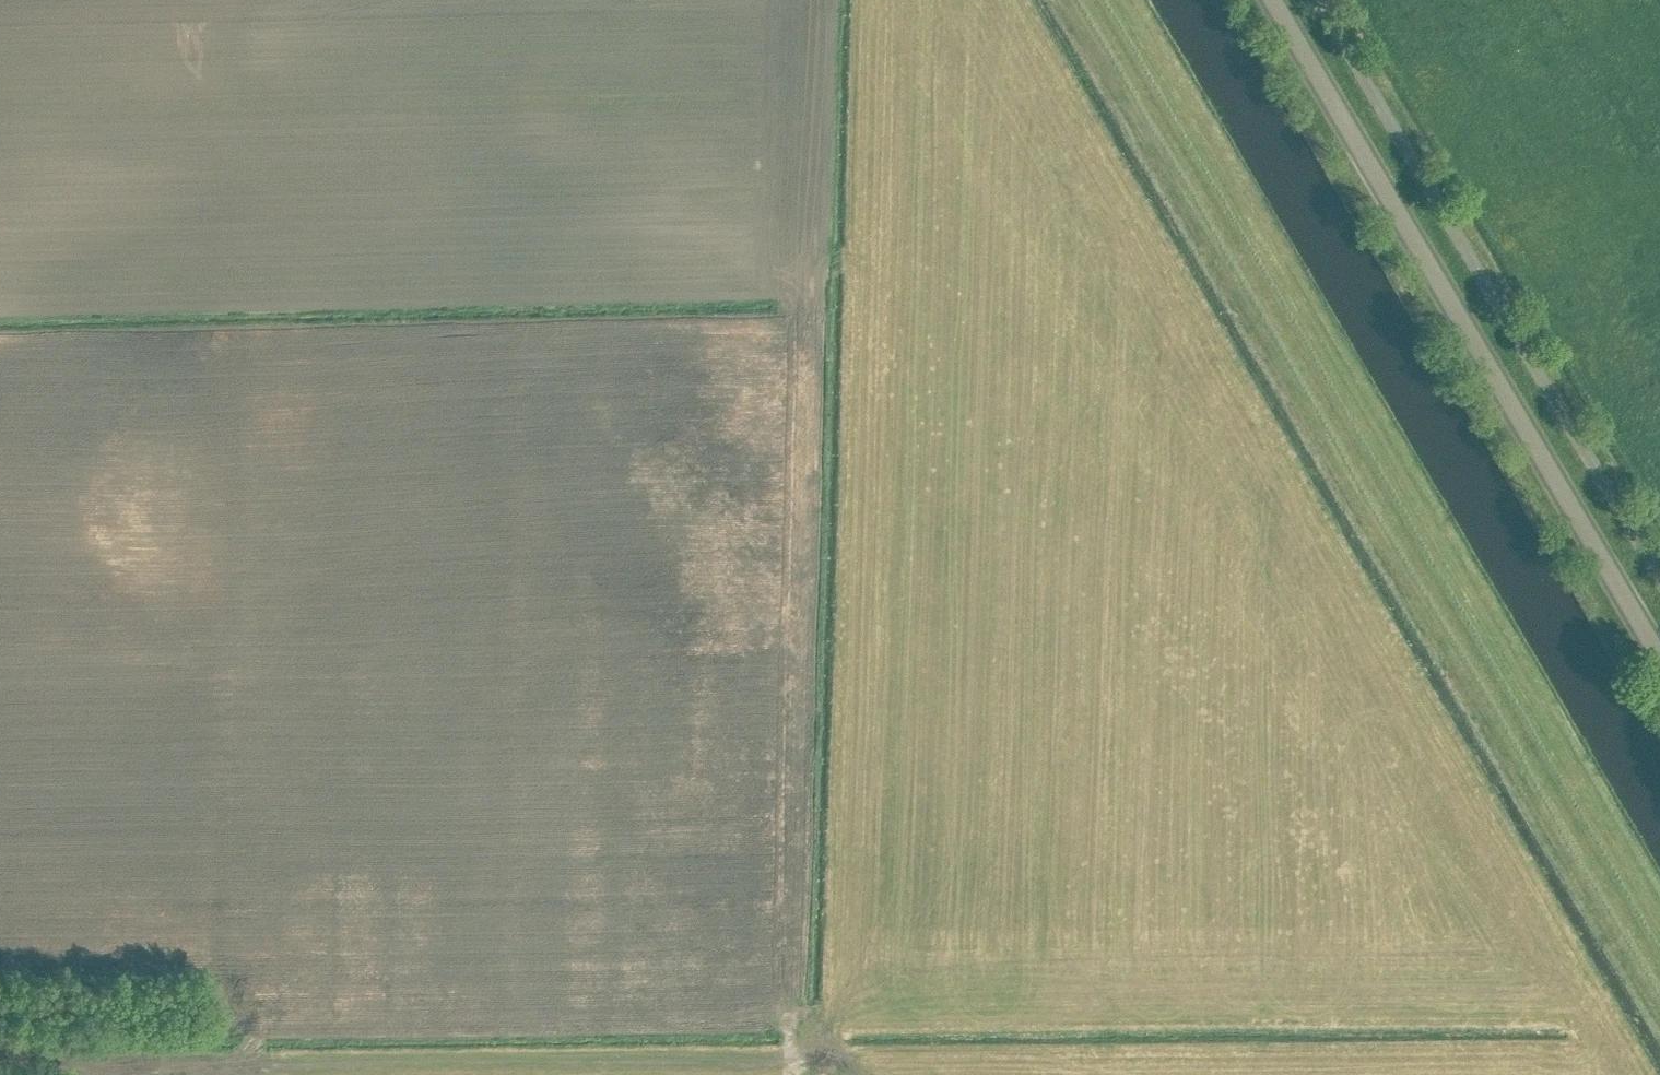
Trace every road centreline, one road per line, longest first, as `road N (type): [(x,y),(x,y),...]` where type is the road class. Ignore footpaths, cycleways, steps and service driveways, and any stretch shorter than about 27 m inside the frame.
road 1 (tertiary): [(1659,656),(1273,0)]

